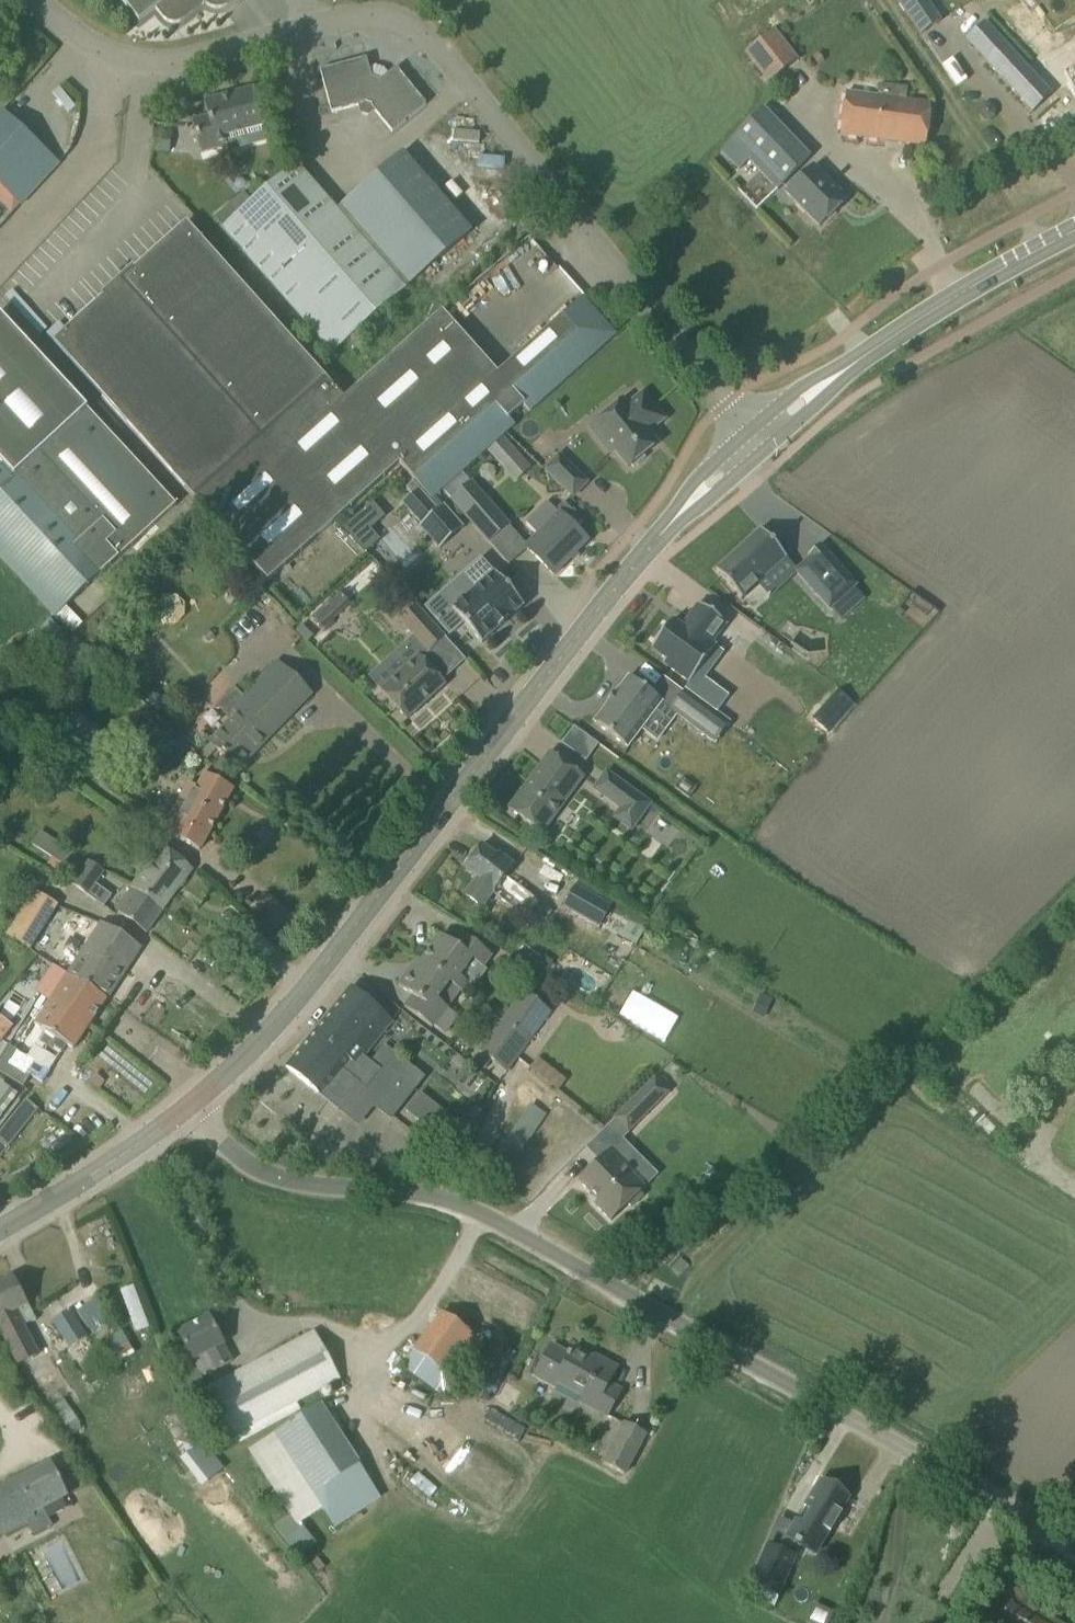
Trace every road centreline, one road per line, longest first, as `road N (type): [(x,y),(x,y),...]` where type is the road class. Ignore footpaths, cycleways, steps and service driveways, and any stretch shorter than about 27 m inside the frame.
road 1 (unclassified): [(1074,1555),(880,1428),(450,1197),(279,1177),(240,1158),(198,1119)]
road 2 (residential): [(750,431),(437,46),(407,24),(351,16),(175,62),(136,61),(104,52),(34,0)]
road 3 (secondary): [(188,1110),(316,975),(680,515)]
road 4 (secondary): [(835,378),(1074,232)]
road 5 (secondary): [(0,1229),(188,1110)]

